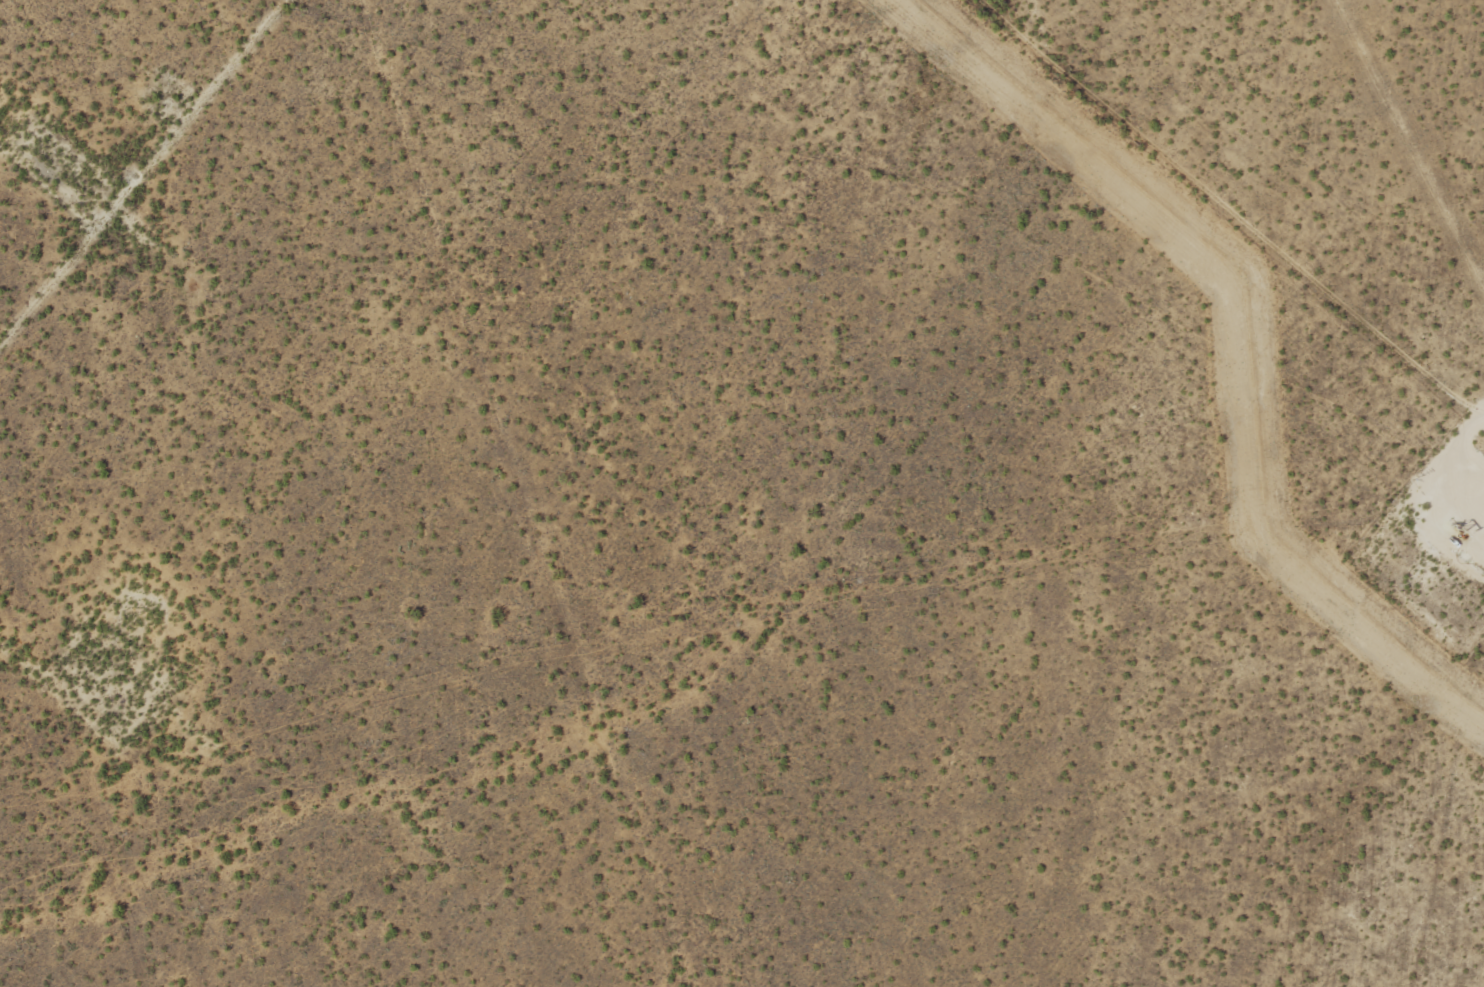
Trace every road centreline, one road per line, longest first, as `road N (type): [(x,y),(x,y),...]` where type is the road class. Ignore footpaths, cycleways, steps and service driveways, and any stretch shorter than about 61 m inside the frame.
road 1 (track): [(681,986),(471,293),(372,0)]
road 2 (track): [(286,0),(0,341)]

